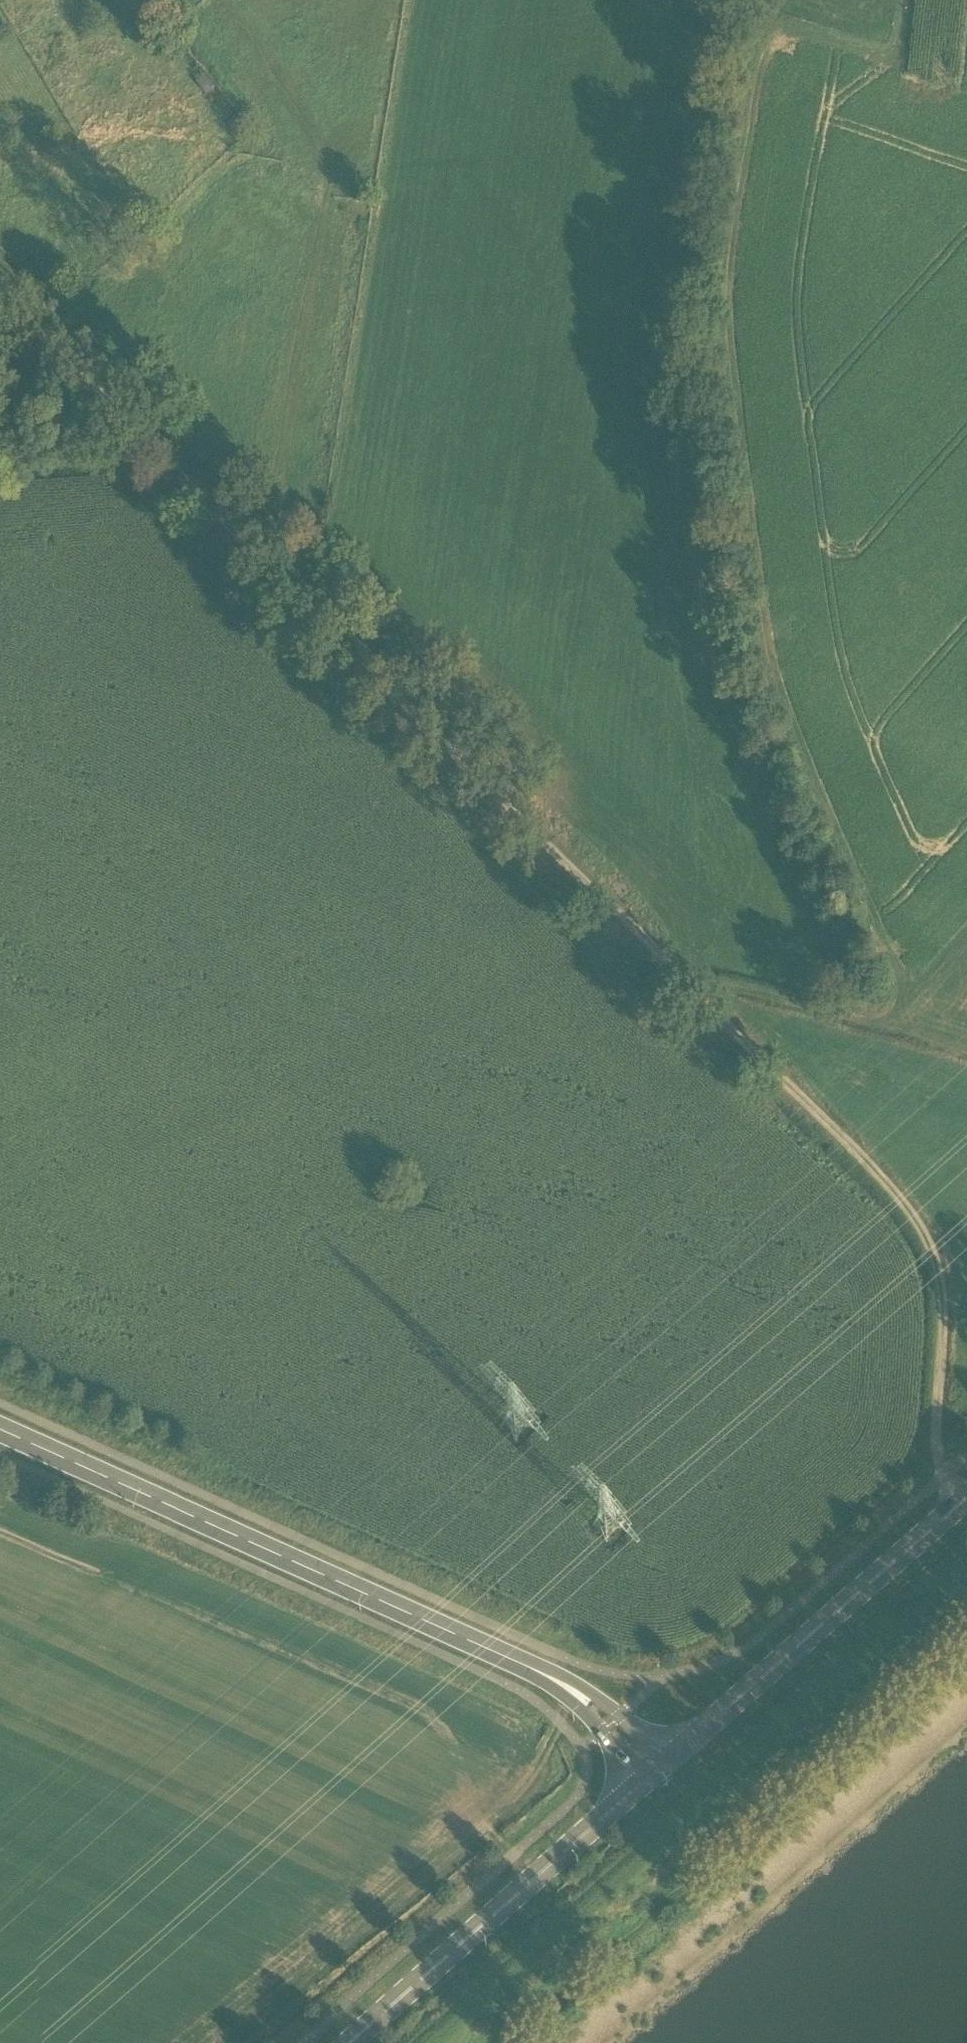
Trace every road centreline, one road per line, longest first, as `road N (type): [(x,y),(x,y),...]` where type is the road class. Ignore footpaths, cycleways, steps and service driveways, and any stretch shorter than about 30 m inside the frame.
road 1 (track): [(905,0),(900,44),(883,56),(779,24),(759,48),(727,208),(722,362),(770,666),(787,730),(899,1004),(893,1029)]
road 2 (track): [(677,976),(0,293)]
road 3 (secondary): [(661,1768),(613,1723),(538,1671),(0,1429)]
road 4 (track): [(944,1476),(936,1446),(944,1292),(924,1230),(874,1167),(677,976)]
road 5 (secondary): [(353,2042),(661,1768)]
road 6 (secondary): [(661,1768),(966,1498)]
road 7 (track): [(677,976),(893,1029)]

